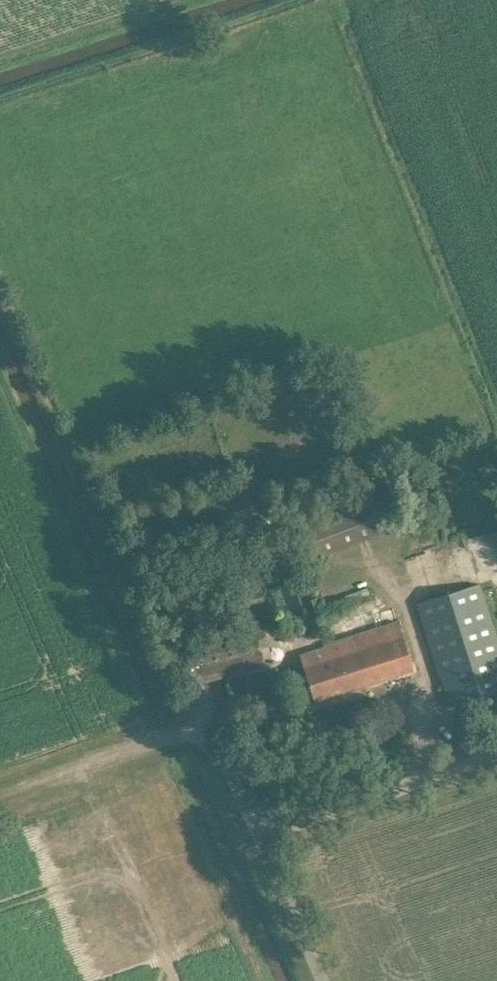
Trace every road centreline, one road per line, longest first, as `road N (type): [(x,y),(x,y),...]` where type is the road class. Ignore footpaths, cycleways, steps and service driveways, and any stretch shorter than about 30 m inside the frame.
road 1 (unclassified): [(258,838),(496,763)]
road 2 (track): [(207,741),(150,747),(0,799)]
road 3 (unclassified): [(320,980),(258,838)]

